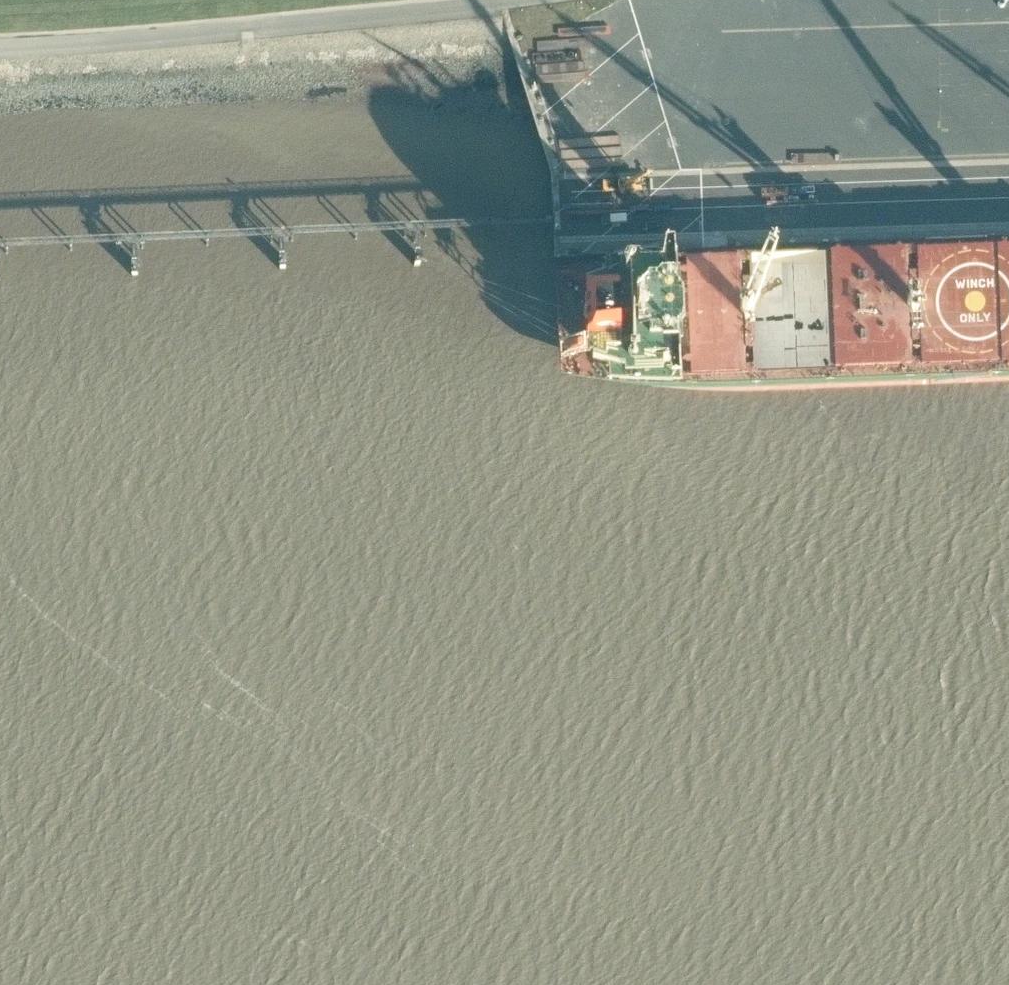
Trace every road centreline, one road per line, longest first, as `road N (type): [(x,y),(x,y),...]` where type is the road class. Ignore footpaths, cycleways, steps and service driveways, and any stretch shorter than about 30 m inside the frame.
road 1 (unclassified): [(758,0),(763,154)]

